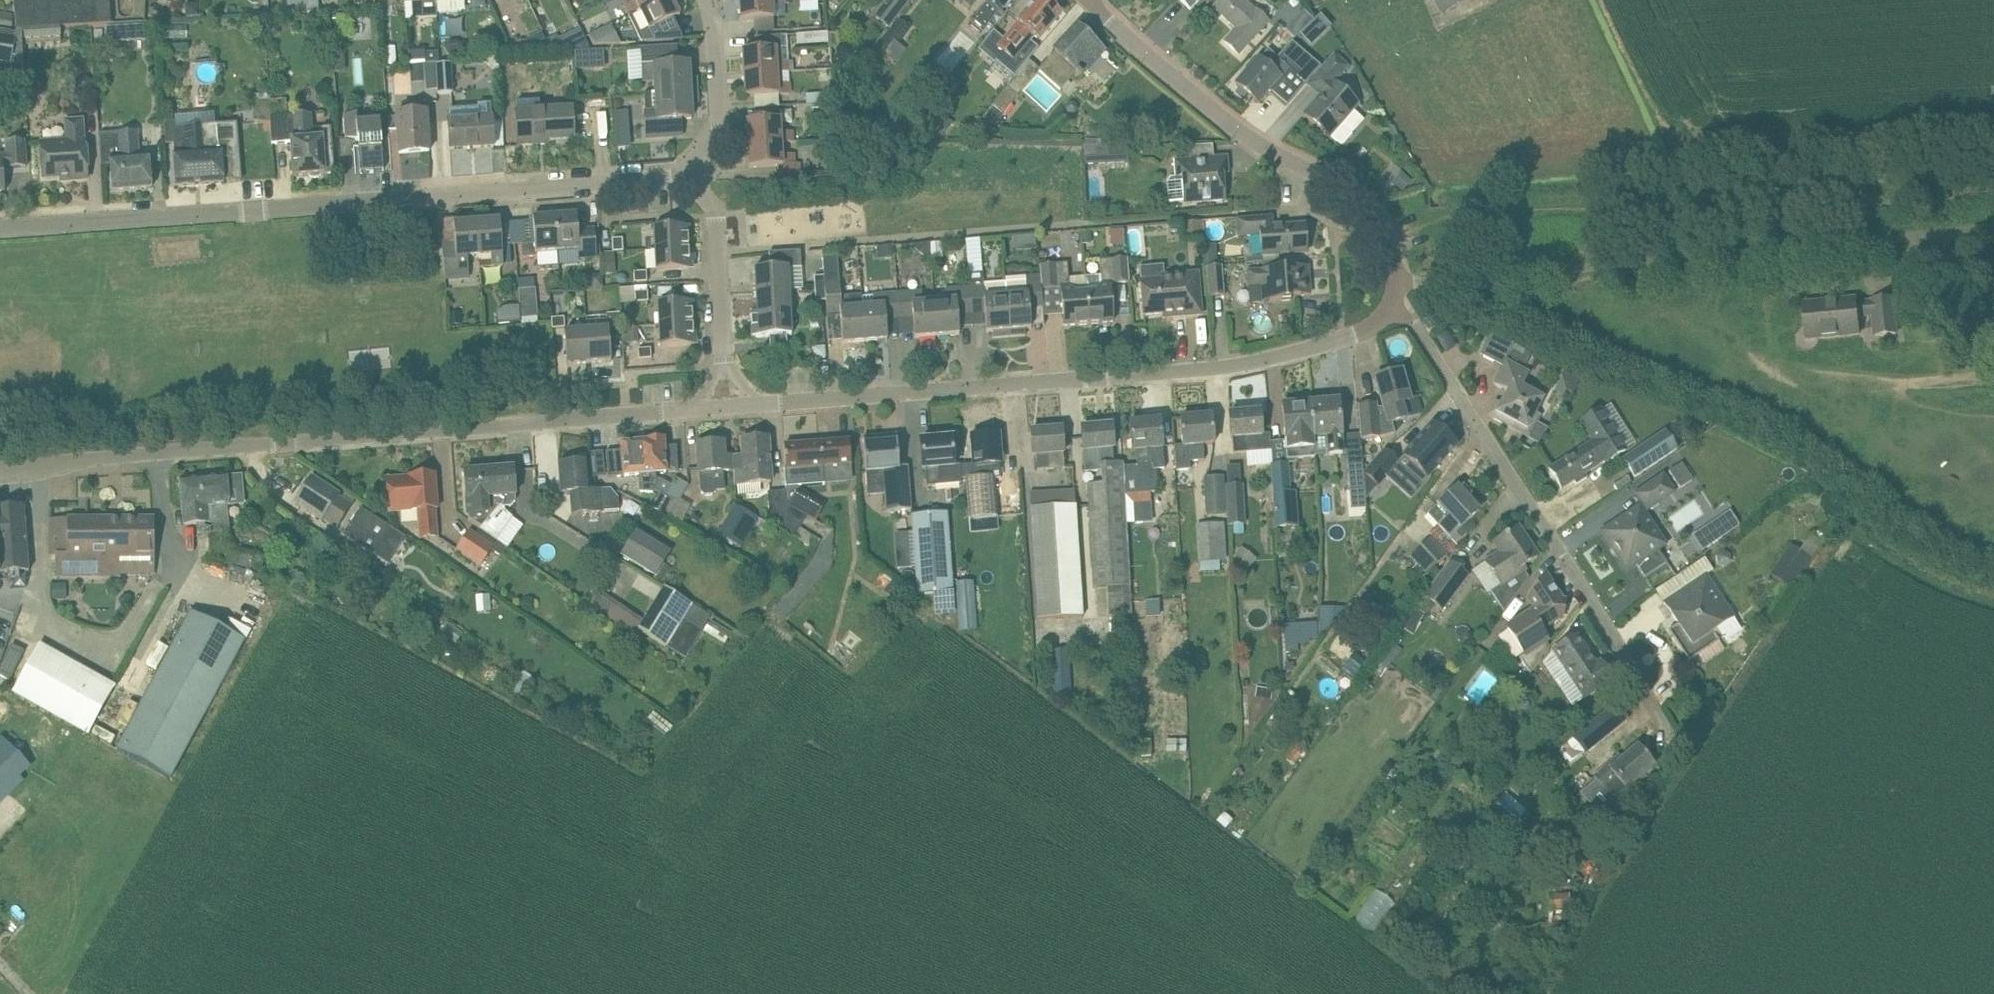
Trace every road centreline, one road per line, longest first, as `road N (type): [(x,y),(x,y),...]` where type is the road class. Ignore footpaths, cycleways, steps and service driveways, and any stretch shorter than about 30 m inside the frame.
road 1 (residential): [(0,469),(696,409)]
road 2 (residential): [(0,224),(684,177)]
road 3 (residential): [(753,405),(1234,364),(1357,333),(1399,306)]
road 4 (track): [(1993,226),(1394,288)]
road 5 (residential): [(1669,744),(1547,530),(1399,306)]
road 6 (residential): [(1399,306),(1377,210),(1195,98),(1095,0)]
road 7 (residential): [(722,366),(715,208),(684,177)]
road 8 (residential): [(684,177),(720,131),(703,0)]

